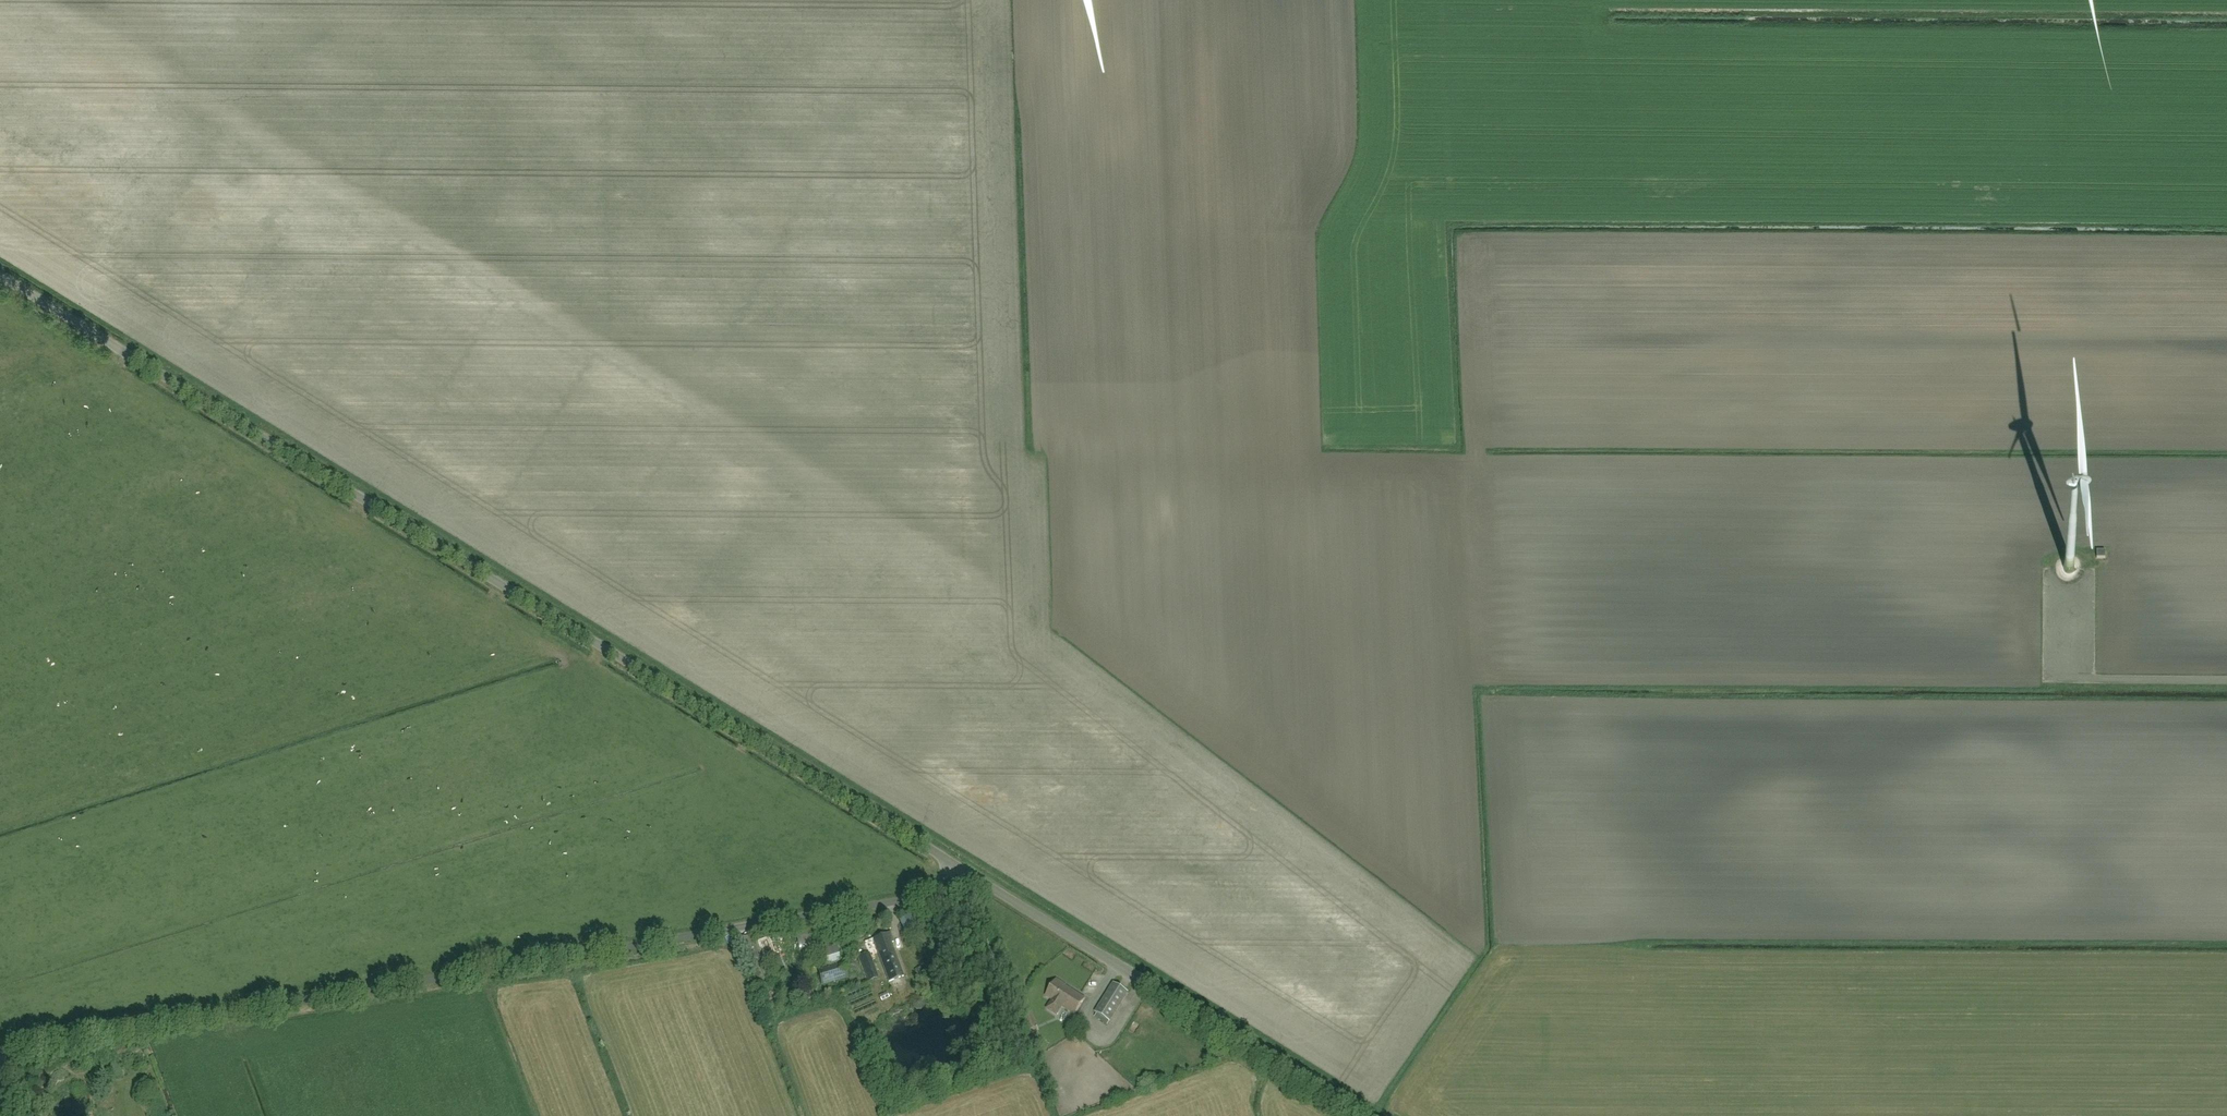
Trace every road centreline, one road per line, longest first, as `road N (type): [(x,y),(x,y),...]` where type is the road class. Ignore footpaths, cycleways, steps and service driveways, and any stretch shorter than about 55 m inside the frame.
road 1 (unclassified): [(959,862),(0,277)]
road 2 (unclassified): [(0,1052),(926,899),(959,862)]
road 3 (unclassified): [(1361,1115),(959,862)]

